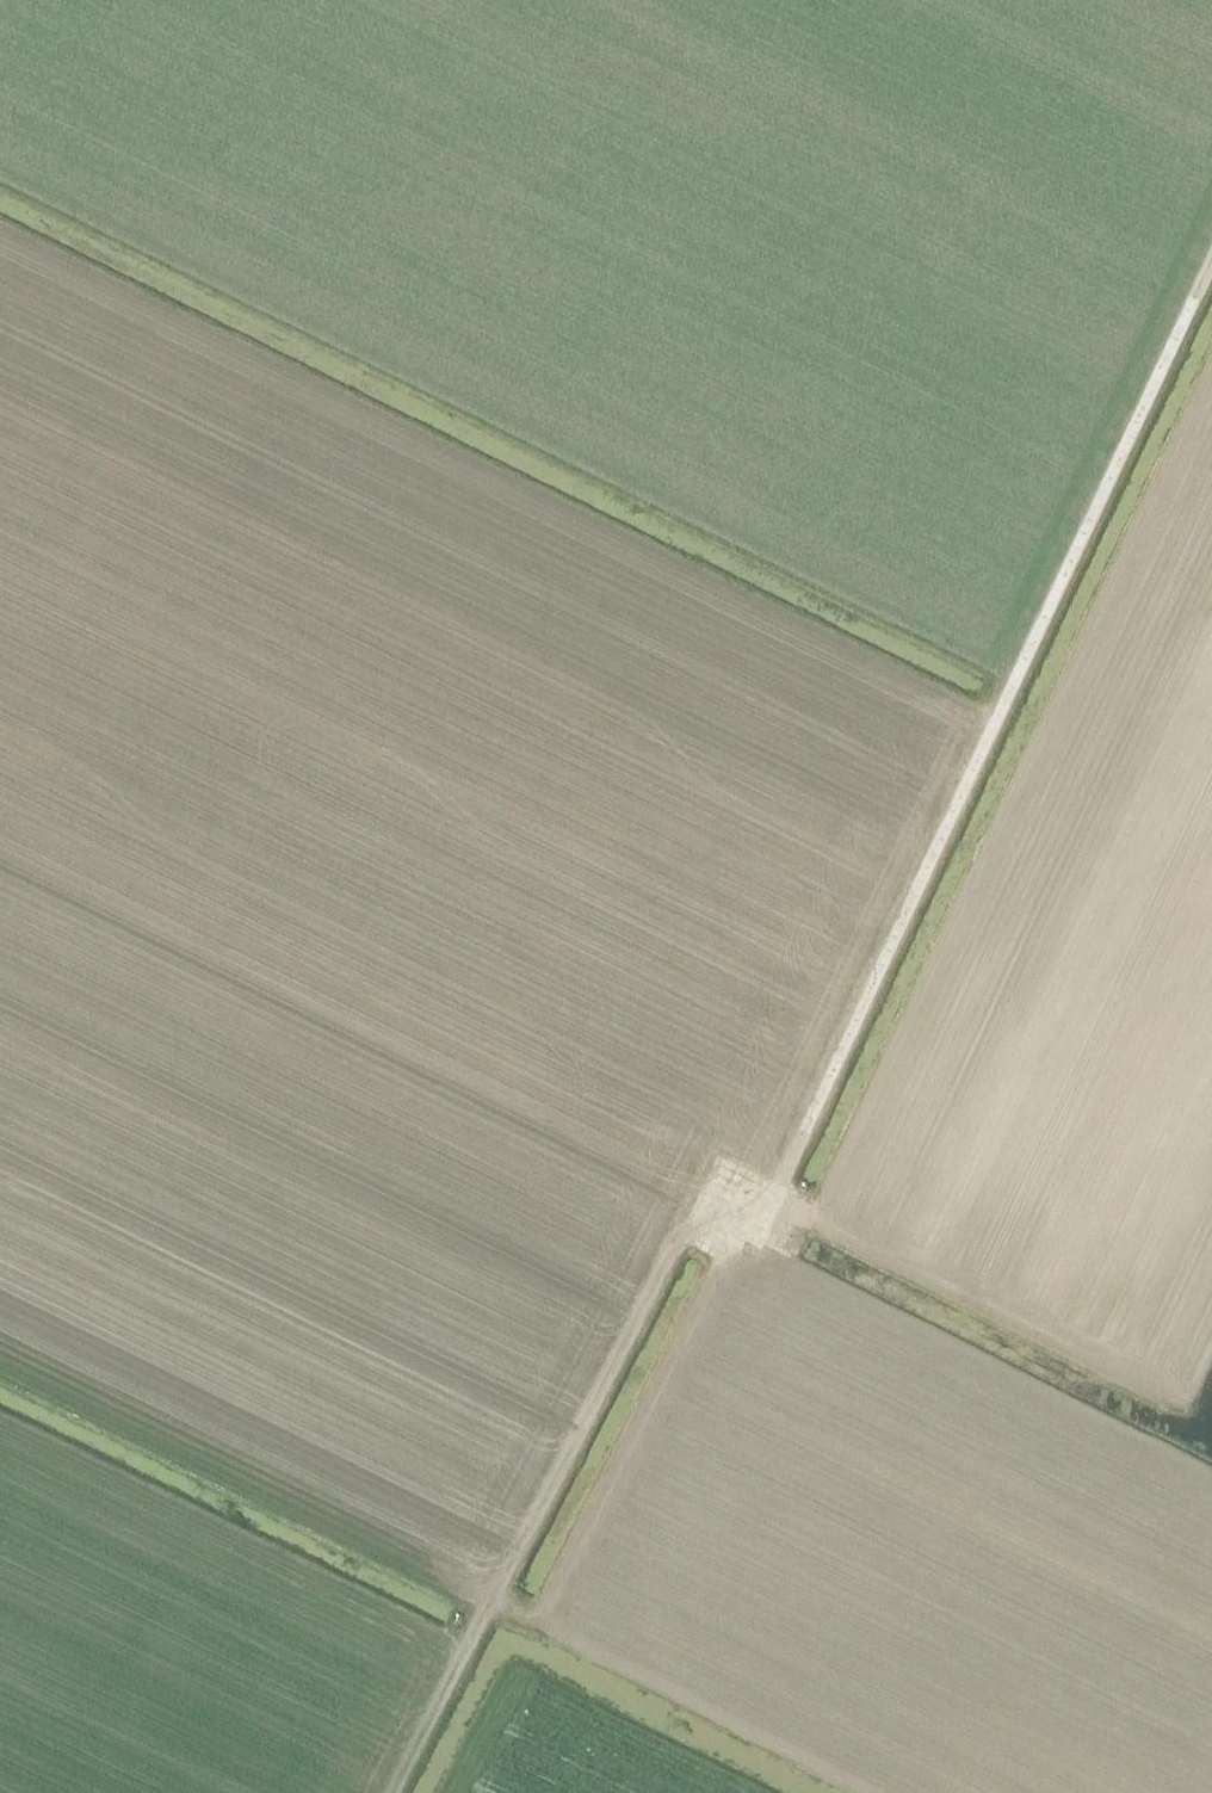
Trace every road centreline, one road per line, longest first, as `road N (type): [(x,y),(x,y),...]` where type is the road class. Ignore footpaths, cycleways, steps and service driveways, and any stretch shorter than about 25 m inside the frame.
road 1 (track): [(1211,256),(772,1196),(812,1215)]
road 2 (track): [(772,1196),(689,1223),(674,1243),(461,1660)]

